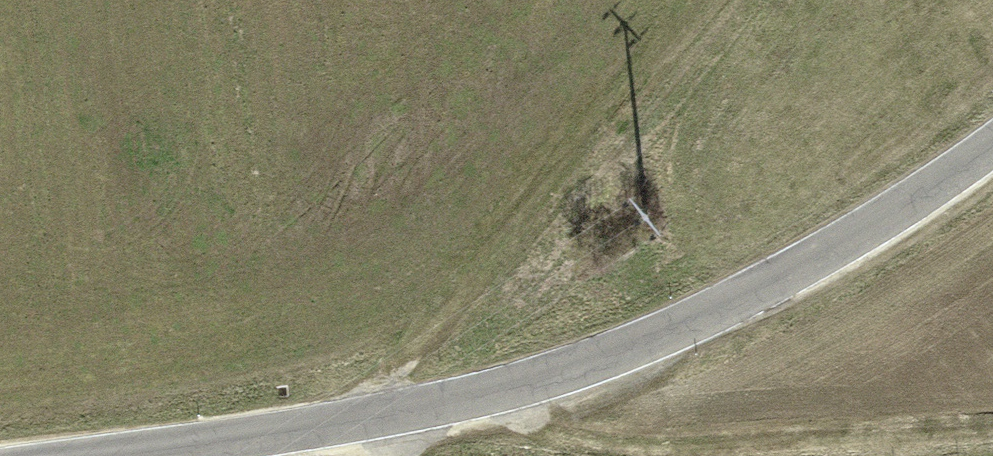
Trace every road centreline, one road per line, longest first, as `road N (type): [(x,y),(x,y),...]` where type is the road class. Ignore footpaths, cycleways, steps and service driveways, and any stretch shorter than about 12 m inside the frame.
road 1 (tertiary): [(45,455),(407,409),(545,377),(652,342),(811,263),(992,141)]
road 2 (track): [(407,409),(691,0)]
road 3 (track): [(545,377),(627,452),(992,423)]

